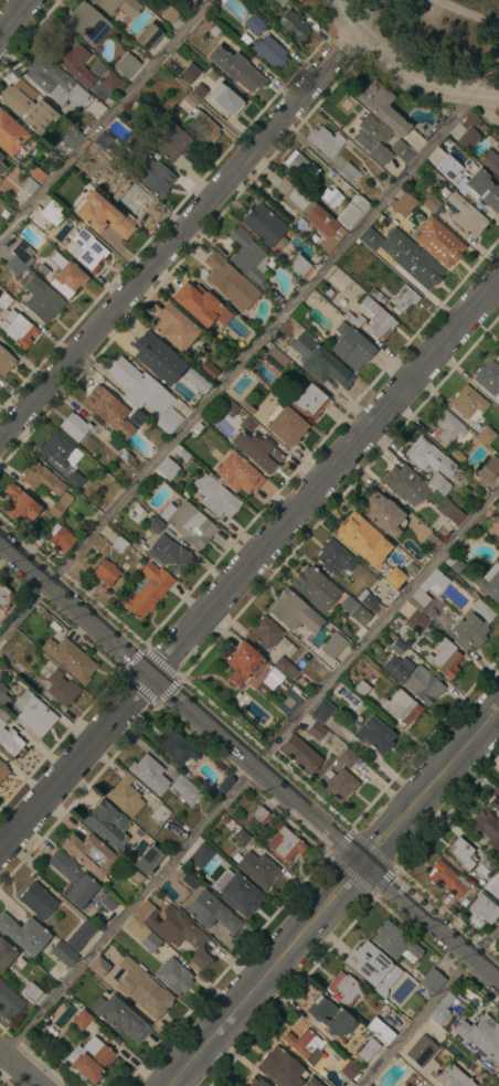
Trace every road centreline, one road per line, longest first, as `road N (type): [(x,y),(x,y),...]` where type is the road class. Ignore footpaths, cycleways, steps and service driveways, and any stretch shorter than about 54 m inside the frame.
road 1 (residential): [(0,851),(498,278)]
road 2 (residential): [(0,543),(498,980)]
road 3 (residential): [(0,442),(351,40)]
road 4 (secondary): [(498,706),(170,1085)]
road 5 (residential): [(498,97),(399,75),(351,40),(338,0)]

